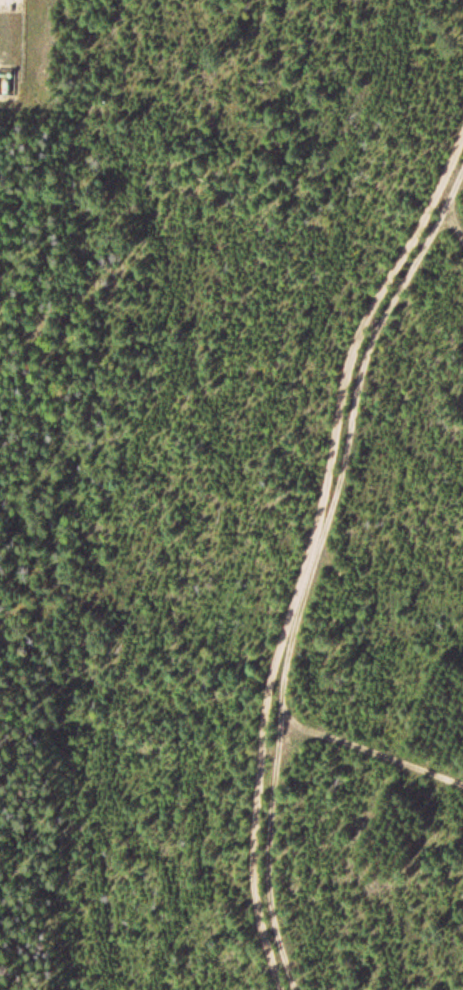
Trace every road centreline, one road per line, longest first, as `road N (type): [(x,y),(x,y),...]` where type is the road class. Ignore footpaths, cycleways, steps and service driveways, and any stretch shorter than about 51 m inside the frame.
road 1 (track): [(462,146),(348,345),(266,702),(252,895),(280,989)]
road 2 (track): [(462,178),(363,363),(288,711),(277,879),(303,989)]
road 3 (track): [(266,702),(462,779)]

